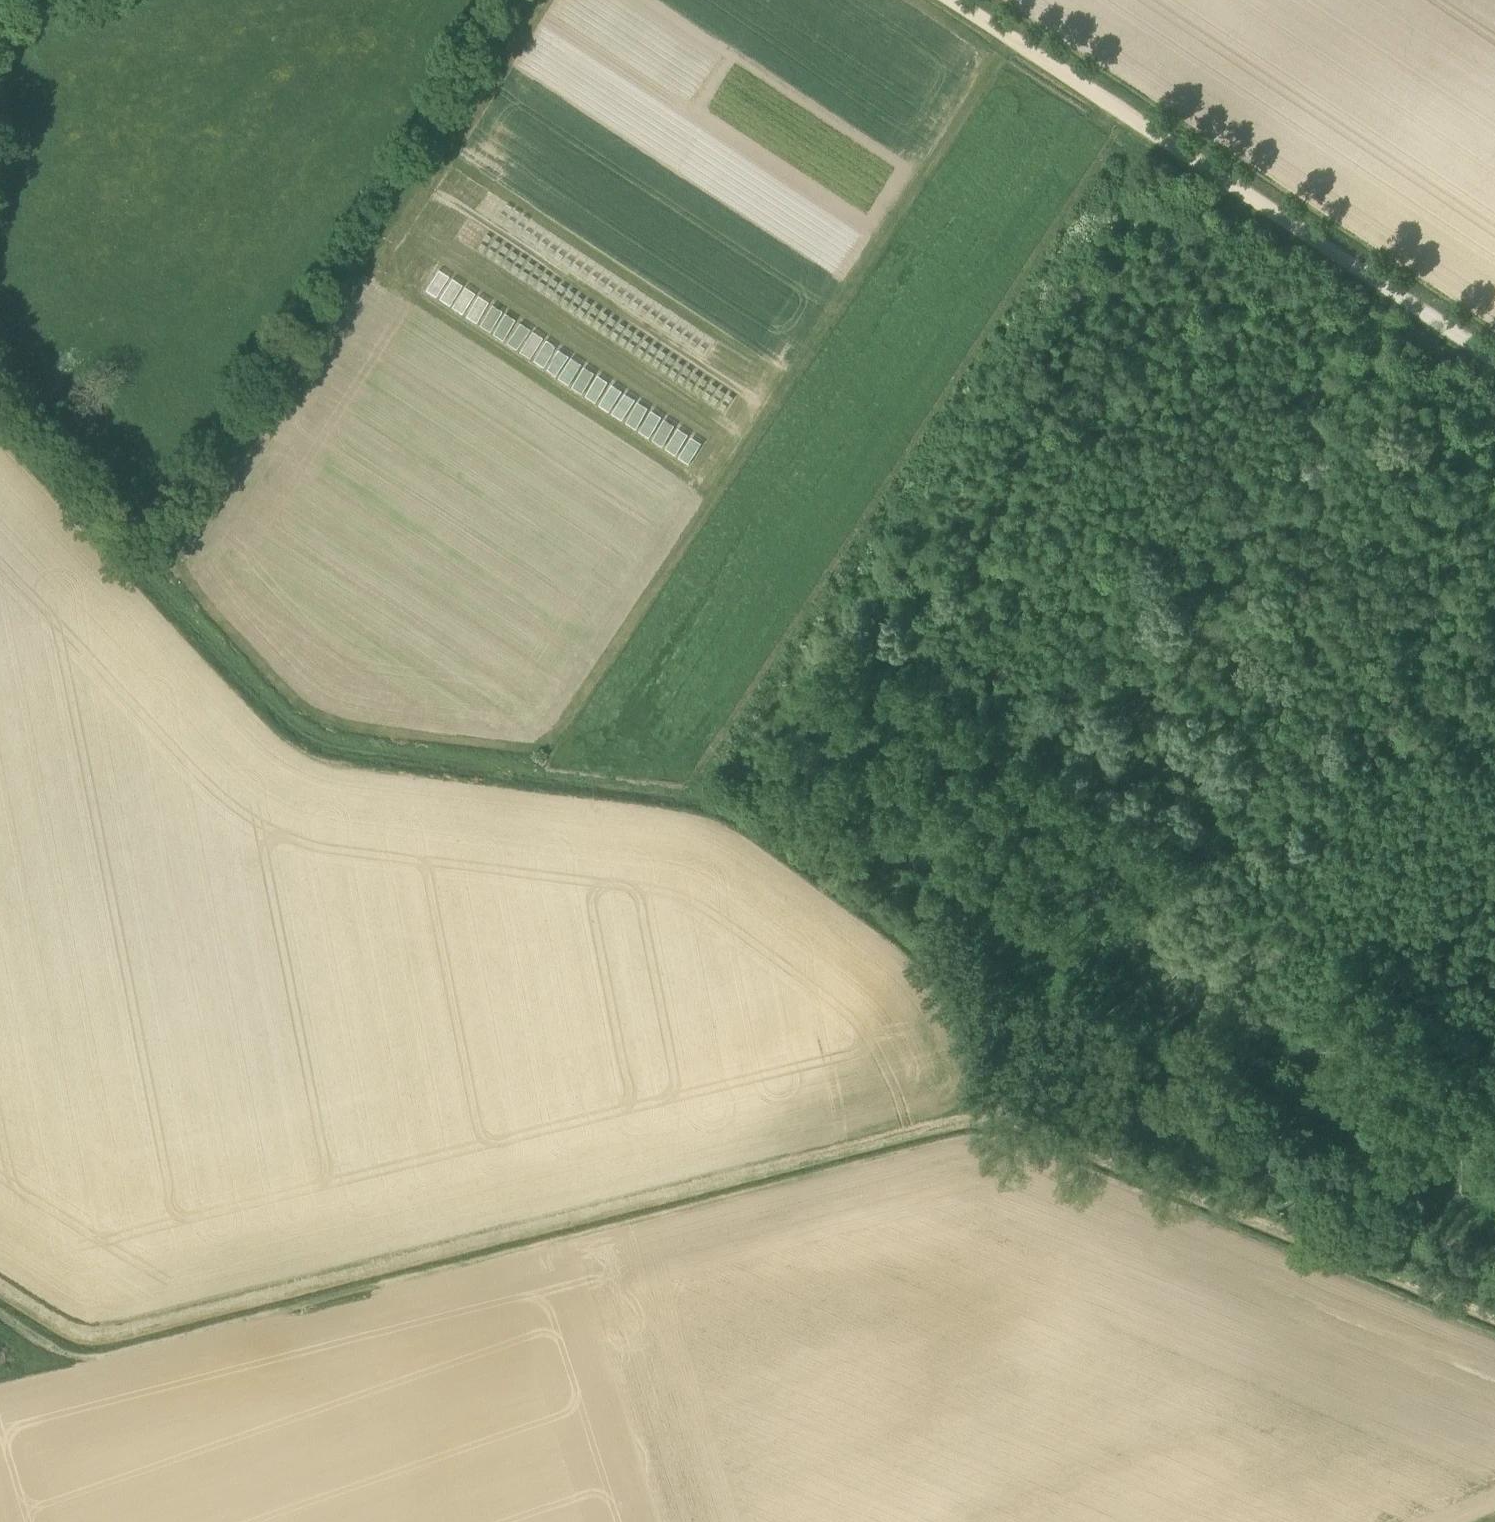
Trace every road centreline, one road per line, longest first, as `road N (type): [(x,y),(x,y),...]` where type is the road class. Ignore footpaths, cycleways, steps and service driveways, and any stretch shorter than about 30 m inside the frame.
road 1 (track): [(1008,38),(577,703)]
road 2 (track): [(951,0),(1494,363)]

